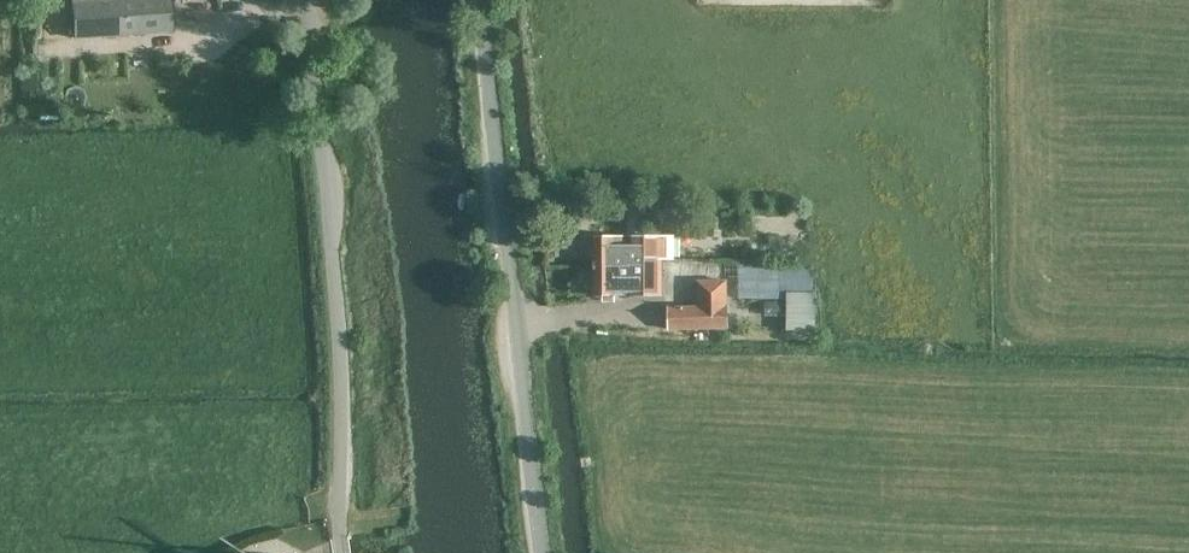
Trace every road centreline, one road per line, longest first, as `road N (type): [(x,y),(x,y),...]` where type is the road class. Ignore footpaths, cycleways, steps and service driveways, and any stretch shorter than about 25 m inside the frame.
road 1 (unclassified): [(541,552),(476,102),(470,0)]
road 2 (unclassified): [(346,552),(327,176),(297,0)]

